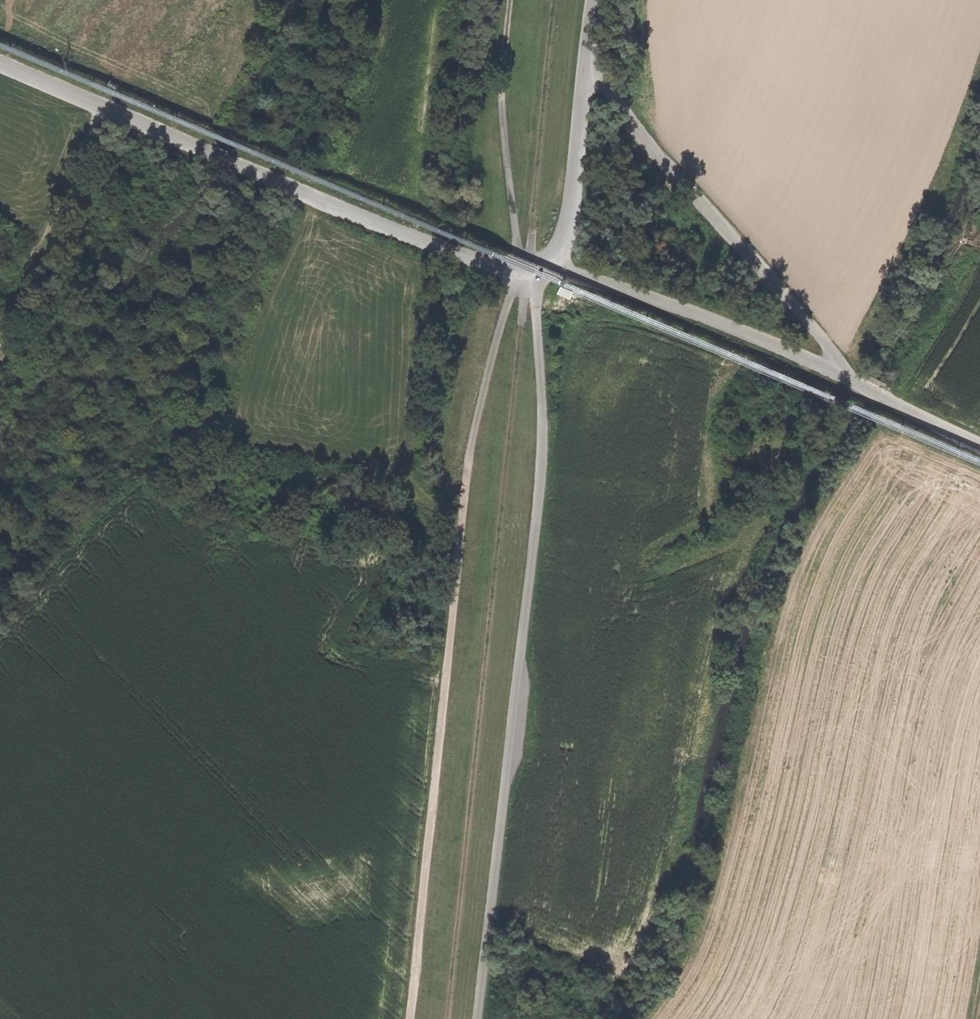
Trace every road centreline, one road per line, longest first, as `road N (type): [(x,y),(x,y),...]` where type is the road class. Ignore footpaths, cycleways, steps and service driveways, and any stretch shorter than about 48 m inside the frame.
road 1 (track): [(411,1018),(468,492),(517,271),(506,134),(512,0)]
road 2 (track): [(556,0),(443,1018)]
road 3 (unclassified): [(541,267),(538,520),(480,1018)]
road 4 (unclassified): [(0,63),(463,256),(532,269)]
road 5 (unclassified): [(588,44),(598,75),(847,374)]
road 6 (unclassified): [(847,374),(554,261)]
road 7 (track): [(0,349),(98,105)]
road 8 (unclassified): [(588,44),(573,226),(554,261)]
road 9 (unclassified): [(979,442),(847,374)]

